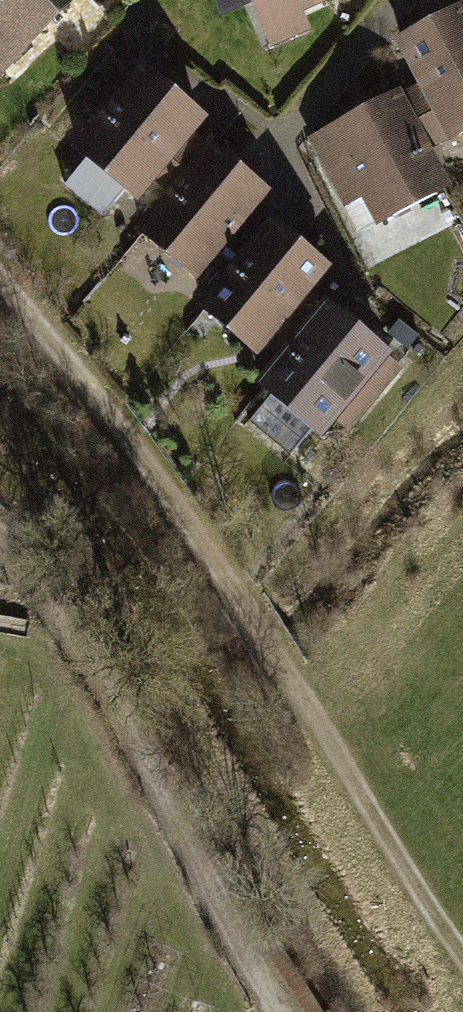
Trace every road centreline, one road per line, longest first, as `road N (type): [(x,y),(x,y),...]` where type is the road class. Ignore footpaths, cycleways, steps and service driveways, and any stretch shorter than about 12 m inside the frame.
road 1 (track): [(0,281),(240,604),(419,903),(462,962)]
road 2 (track): [(0,549),(121,714),(278,1011)]

